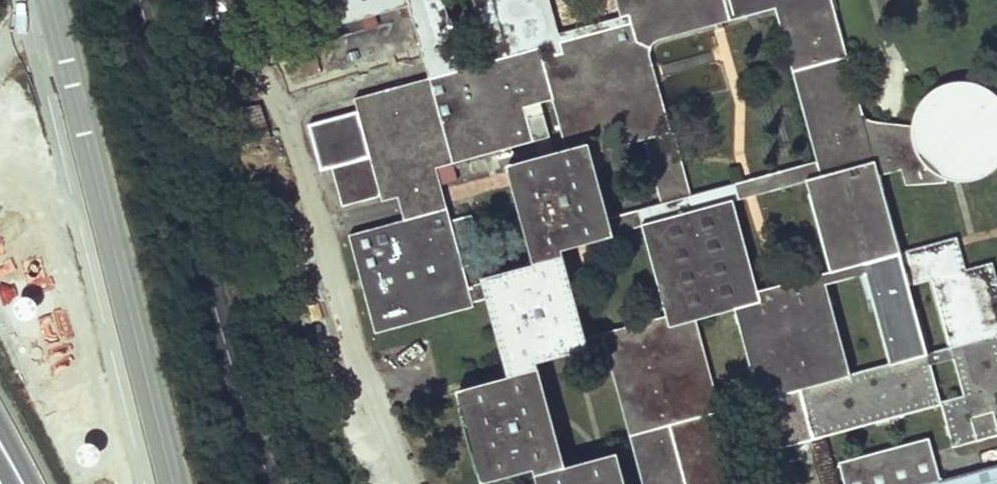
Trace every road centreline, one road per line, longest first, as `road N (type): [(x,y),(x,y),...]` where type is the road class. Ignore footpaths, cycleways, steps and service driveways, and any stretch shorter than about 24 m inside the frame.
road 1 (secondary): [(163,483),(41,0)]

